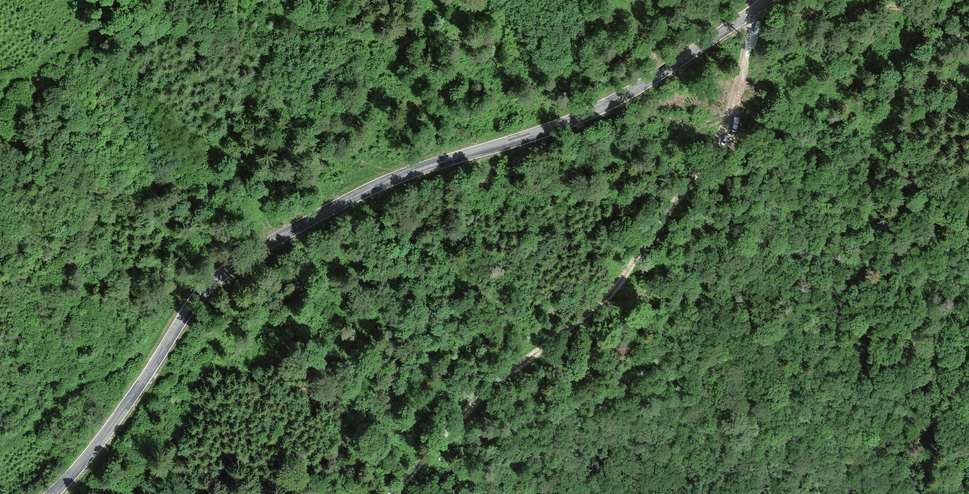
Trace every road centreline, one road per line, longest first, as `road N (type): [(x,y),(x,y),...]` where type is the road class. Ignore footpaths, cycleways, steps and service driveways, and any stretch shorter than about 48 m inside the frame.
road 1 (tertiary): [(772,0),(687,61),(596,108),(506,146),(333,195),(269,228),(202,294),(92,454),(51,493)]
road 2 (track): [(394,493),(642,238),(714,135),(743,66),(745,19)]

